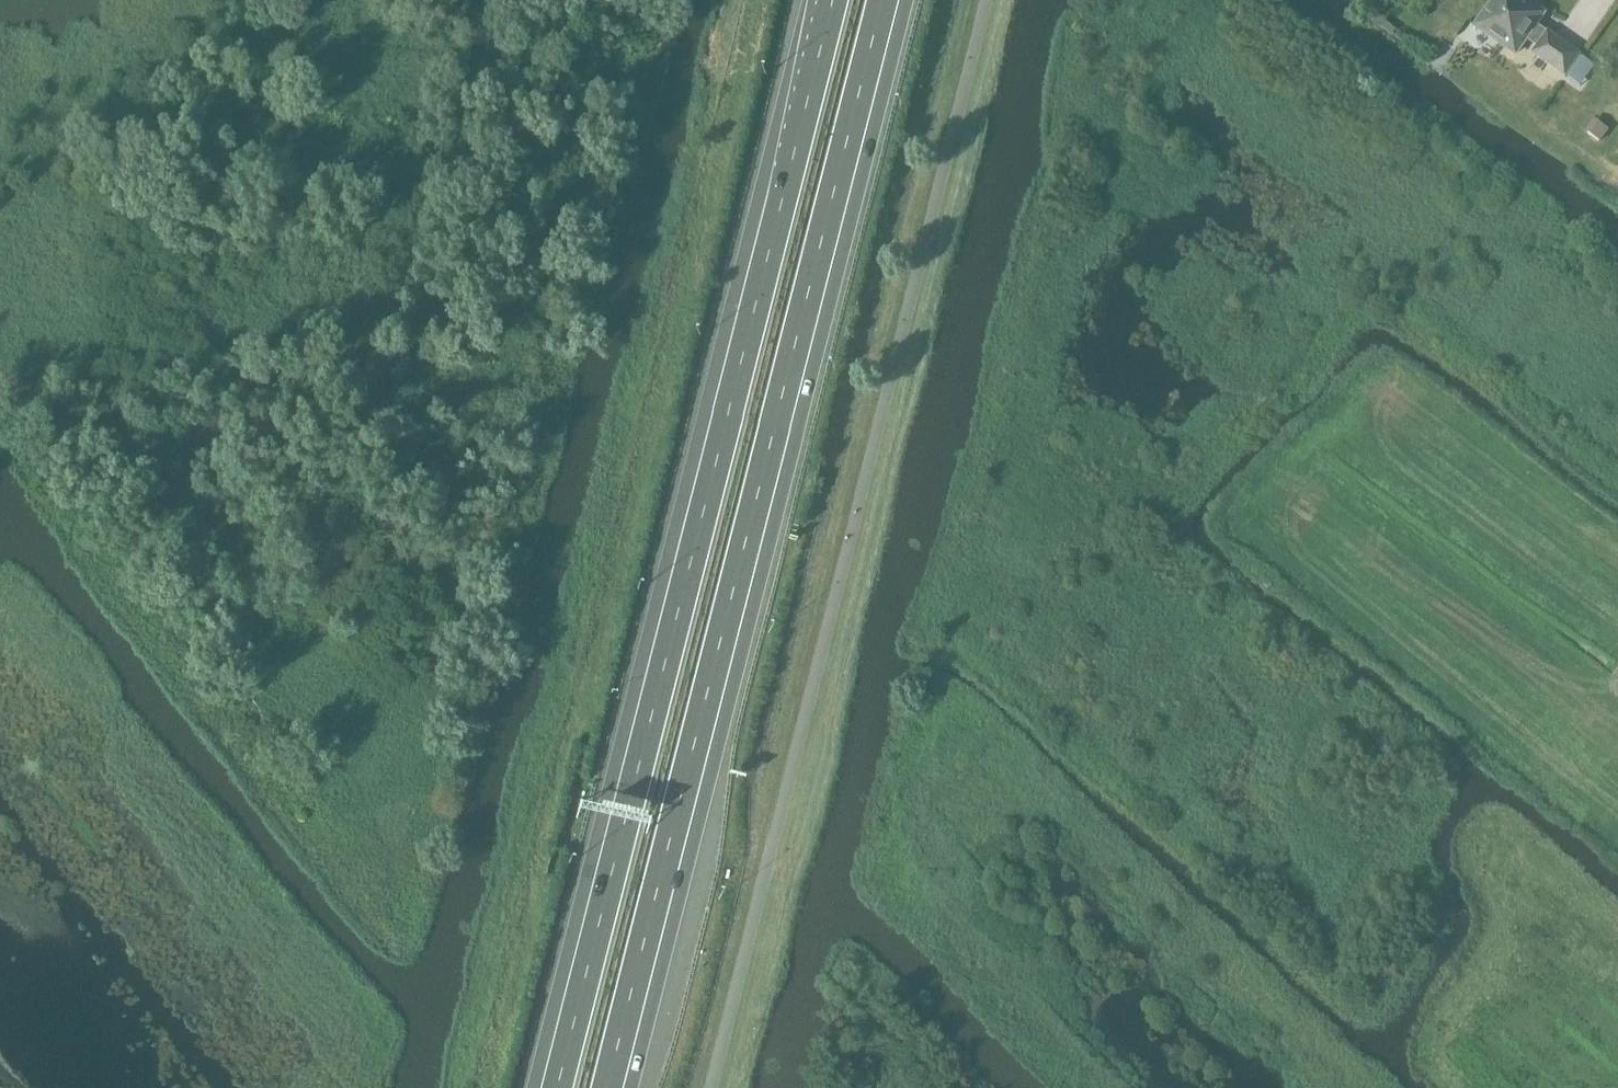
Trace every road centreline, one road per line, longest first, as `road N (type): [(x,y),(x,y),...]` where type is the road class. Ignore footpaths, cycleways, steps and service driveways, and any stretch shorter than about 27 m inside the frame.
road 1 (motorway): [(610,1087),(890,0)]
road 2 (motorway): [(833,0),(557,1087)]

